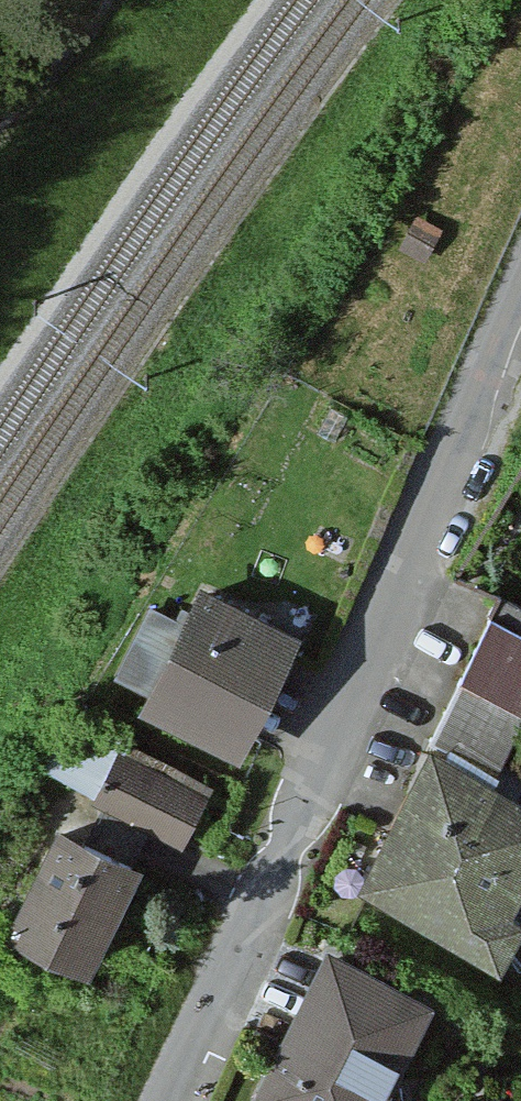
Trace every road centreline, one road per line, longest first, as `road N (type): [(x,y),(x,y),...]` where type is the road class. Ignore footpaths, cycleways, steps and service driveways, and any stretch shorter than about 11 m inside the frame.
road 1 (unclassified): [(520,328),(181,1100)]
road 2 (track): [(0,138),(115,0)]

